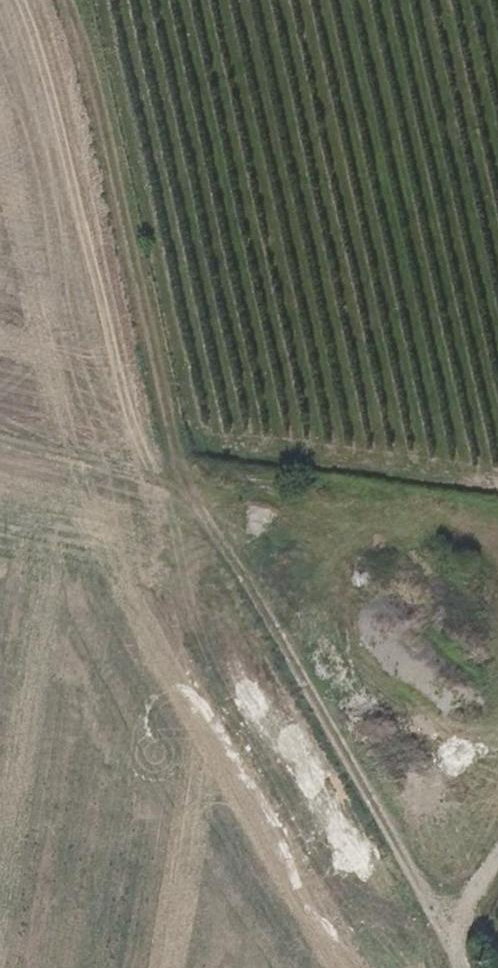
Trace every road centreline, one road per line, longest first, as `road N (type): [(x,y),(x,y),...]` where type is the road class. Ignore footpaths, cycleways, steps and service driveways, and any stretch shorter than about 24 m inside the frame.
road 1 (track): [(449,944),(177,457),(72,0)]
road 2 (track): [(191,483),(0,444)]

